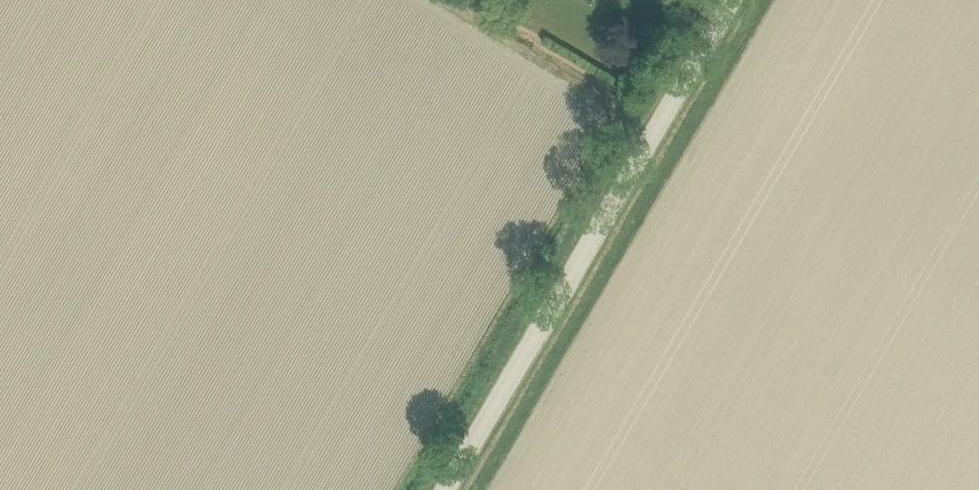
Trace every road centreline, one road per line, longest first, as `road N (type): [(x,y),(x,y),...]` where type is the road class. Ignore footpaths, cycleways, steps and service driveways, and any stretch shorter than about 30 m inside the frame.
road 1 (unclassified): [(444,489),(731,0)]

